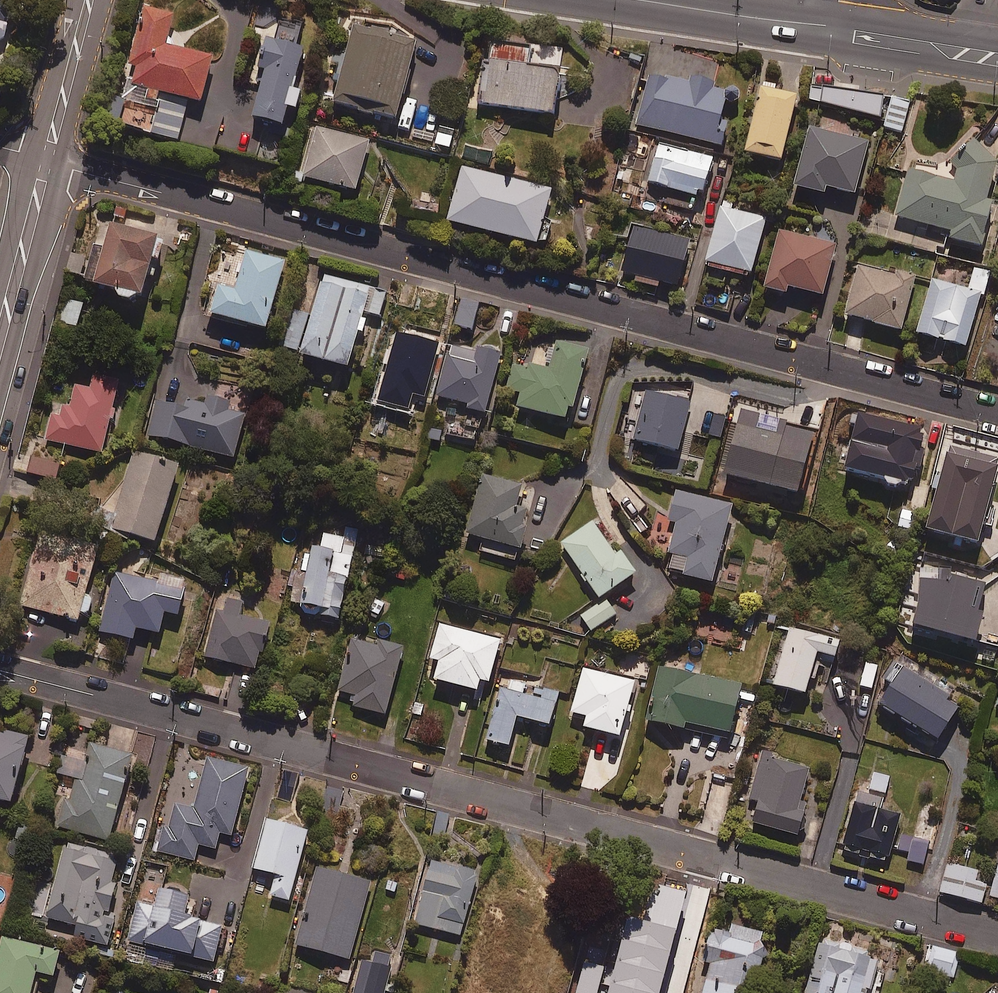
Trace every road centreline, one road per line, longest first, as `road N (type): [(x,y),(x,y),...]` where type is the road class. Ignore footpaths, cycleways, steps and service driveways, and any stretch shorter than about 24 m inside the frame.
road 1 (residential): [(42,162),(997,415)]
road 2 (residential): [(708,859),(0,669)]
road 3 (residential): [(997,937),(708,859)]
road 4 (tertiary): [(836,46),(559,0)]
road 5 (tertiary): [(0,332),(42,162)]
road 6 (tertiary): [(42,162),(86,0)]
road 7 (tertiary): [(997,75),(836,46)]
road 8 (tertiary): [(839,16),(997,41)]
road 9 (residential): [(708,859),(673,992)]
road 10 (tertiary): [(712,0),(839,16)]

